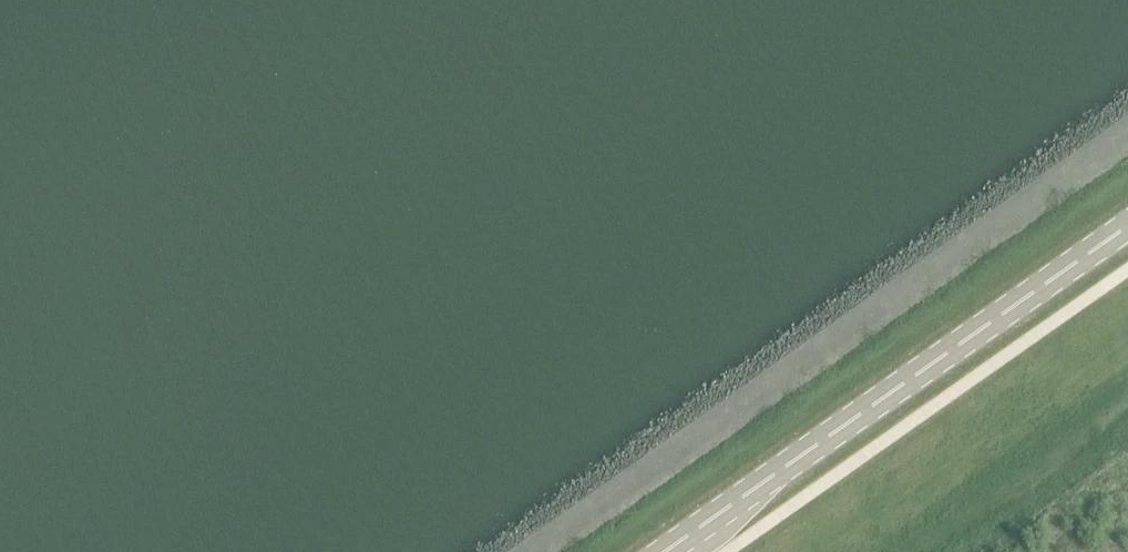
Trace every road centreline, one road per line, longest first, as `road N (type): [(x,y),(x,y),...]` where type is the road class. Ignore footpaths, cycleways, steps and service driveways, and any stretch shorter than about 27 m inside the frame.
road 1 (secondary): [(687,551),(1127,248)]

